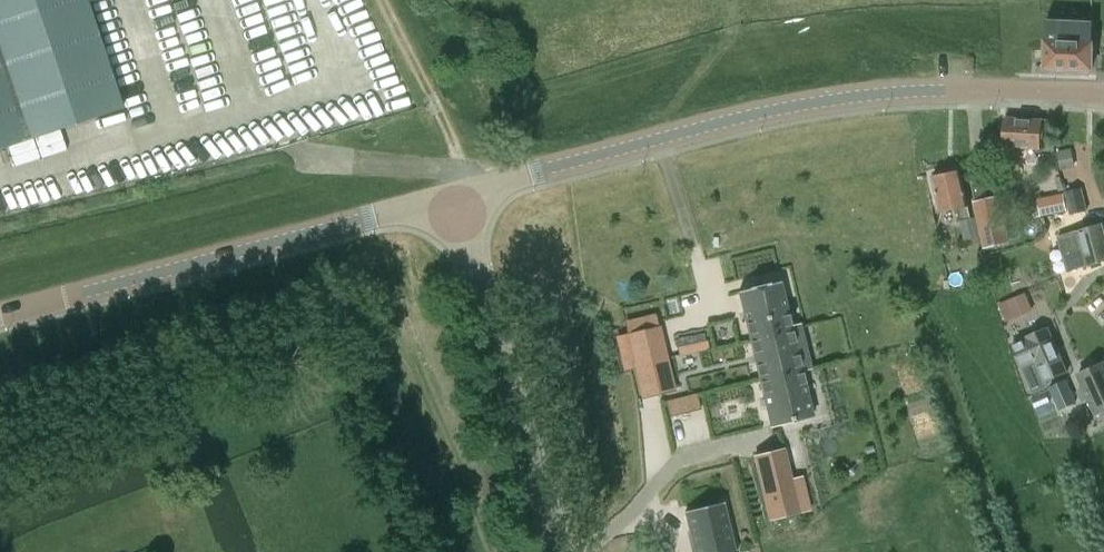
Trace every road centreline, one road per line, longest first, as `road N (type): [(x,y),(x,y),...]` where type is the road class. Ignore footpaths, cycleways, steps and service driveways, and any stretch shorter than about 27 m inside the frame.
road 1 (tertiary): [(450,198),(830,101),(929,91),(1103,95)]
road 2 (track): [(494,551),(391,327),(377,319),(344,319),(151,373),(0,426)]
road 3 (tertiary): [(0,316),(450,198)]
road 4 (unclassified): [(561,551),(450,198)]
road 5 (track): [(384,0),(467,173)]

